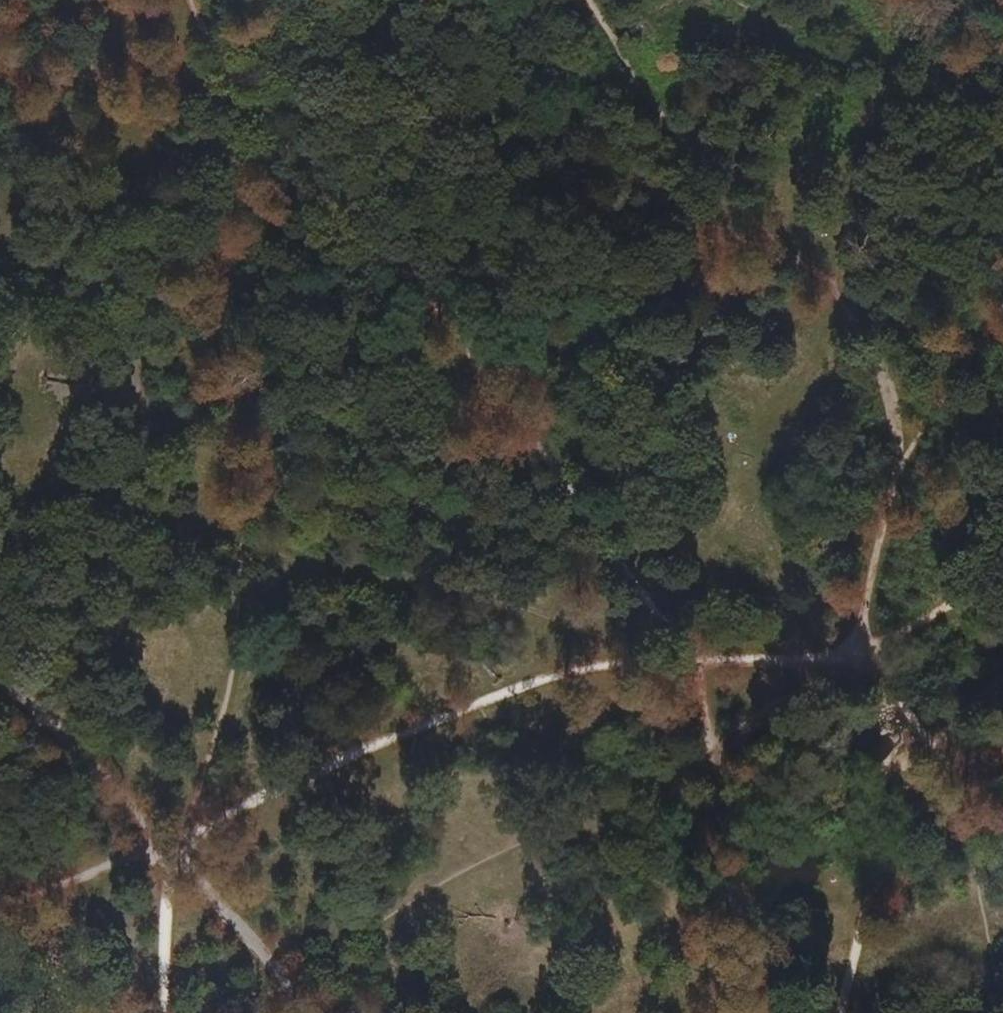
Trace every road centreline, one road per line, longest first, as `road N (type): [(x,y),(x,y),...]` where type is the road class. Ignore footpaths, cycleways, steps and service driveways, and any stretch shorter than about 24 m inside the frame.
road 1 (track): [(312,1012),(168,845),(0,685)]
road 2 (track): [(946,746),(850,654)]

